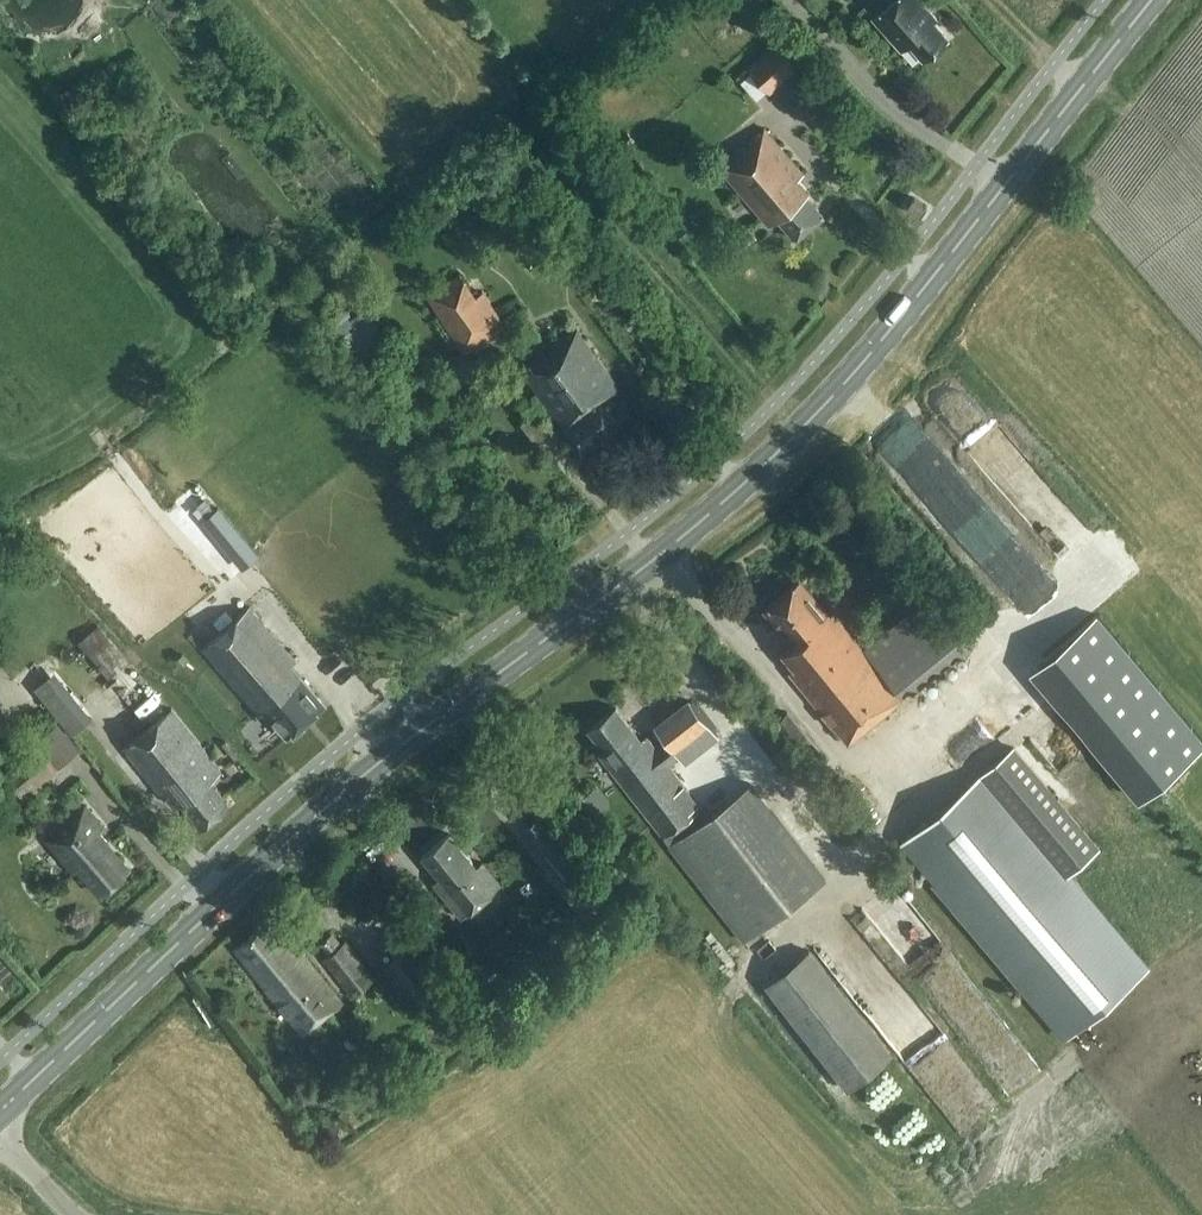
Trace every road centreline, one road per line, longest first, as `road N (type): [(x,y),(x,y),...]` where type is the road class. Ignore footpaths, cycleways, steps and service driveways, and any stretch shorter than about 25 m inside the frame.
road 1 (primary): [(0,1113),(379,764),(632,577),(781,449),(878,345),(1152,0)]

